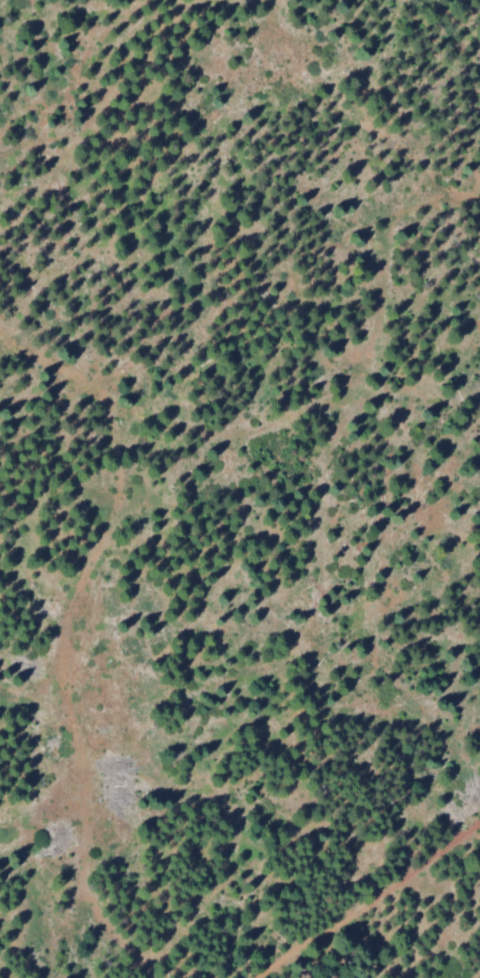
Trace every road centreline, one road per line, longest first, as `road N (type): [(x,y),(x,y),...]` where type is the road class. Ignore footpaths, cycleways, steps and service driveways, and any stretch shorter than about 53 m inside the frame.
road 1 (track): [(479,821),(248,977)]

